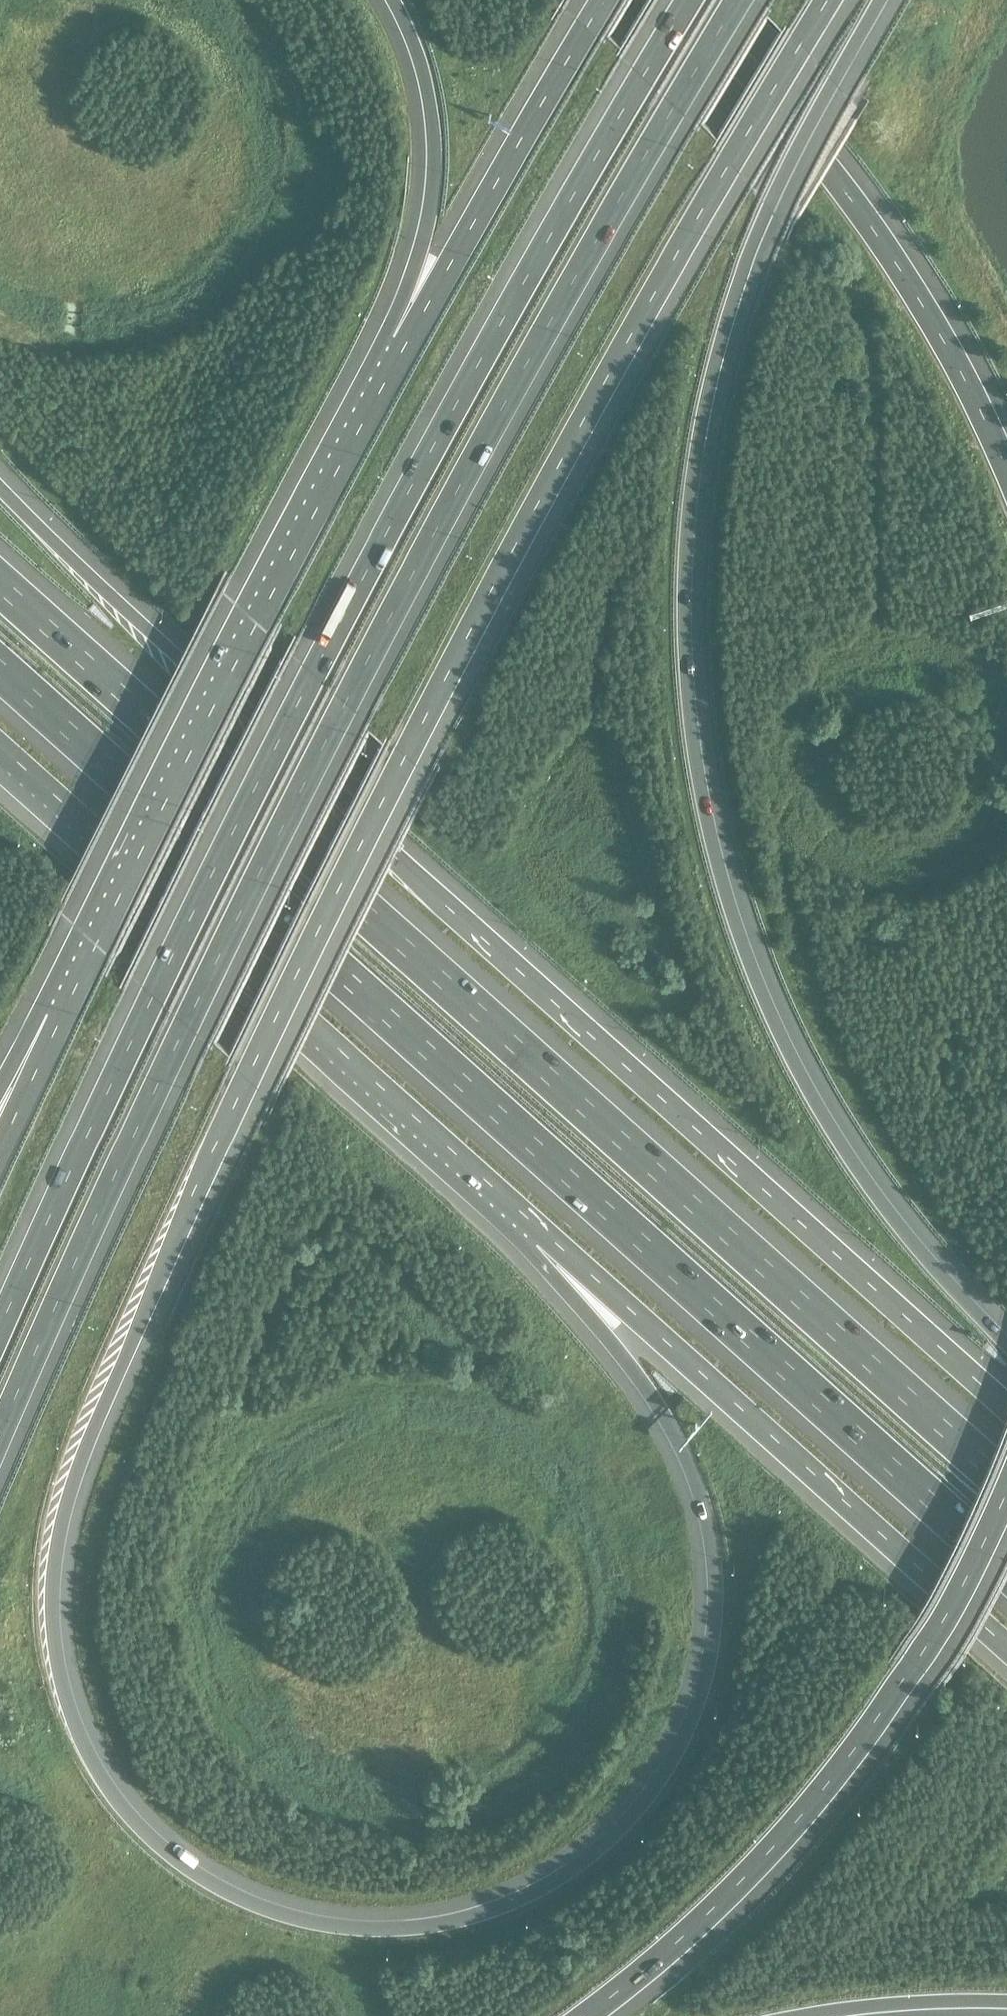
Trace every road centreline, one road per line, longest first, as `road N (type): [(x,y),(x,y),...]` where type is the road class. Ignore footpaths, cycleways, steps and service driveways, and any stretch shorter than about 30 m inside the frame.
road 1 (motorway): [(540,1239),(644,1377),(694,1487),(713,1587),(702,1692),(685,1739),(623,1828),(532,1895),(474,1917),(354,1930),(244,1901),(156,1834),(99,1748),(66,1652),(59,1584),(61,1523),(75,1464),(236,1097),(408,749),(550,481),(827,0)]
road 2 (motorway): [(0,1442),(177,1045),(351,694),(737,0)]
road 3 (motorway): [(688,0),(475,366),(319,664),(144,1015),(0,1335)]
road 4 (motorway): [(1006,1344),(890,1208),(824,1110),(770,1007),(706,786),(689,621),(698,443),(716,349),(745,266),(881,0)]
road 5 (motorway): [(1006,1402),(525,975),(0,489)]
road 6 (motorway): [(1006,1492),(0,589)]
road 7 (motorway): [(0,669),(1006,1569)]
road 8 (motorway): [(404,343),(55,1021)]
road 9 (motorway): [(0,749),(540,1239)]
road 10 (motorway): [(590,2015),(730,1897),(833,1779),(911,1673),(1006,1489)]
road 11 (motorway): [(540,1239),(1006,1655)]
road 12 (motorway): [(1006,470),(923,307),(855,204),(770,100),(665,0)]
road 13 (motorway): [(602,0),(404,343)]
road 14 (motorway): [(395,0),(421,59),(434,162),(404,343)]
road 15 (motorway): [(795,2015),(1006,2001)]
road 16 (motorway): [(55,1021),(0,1146)]

